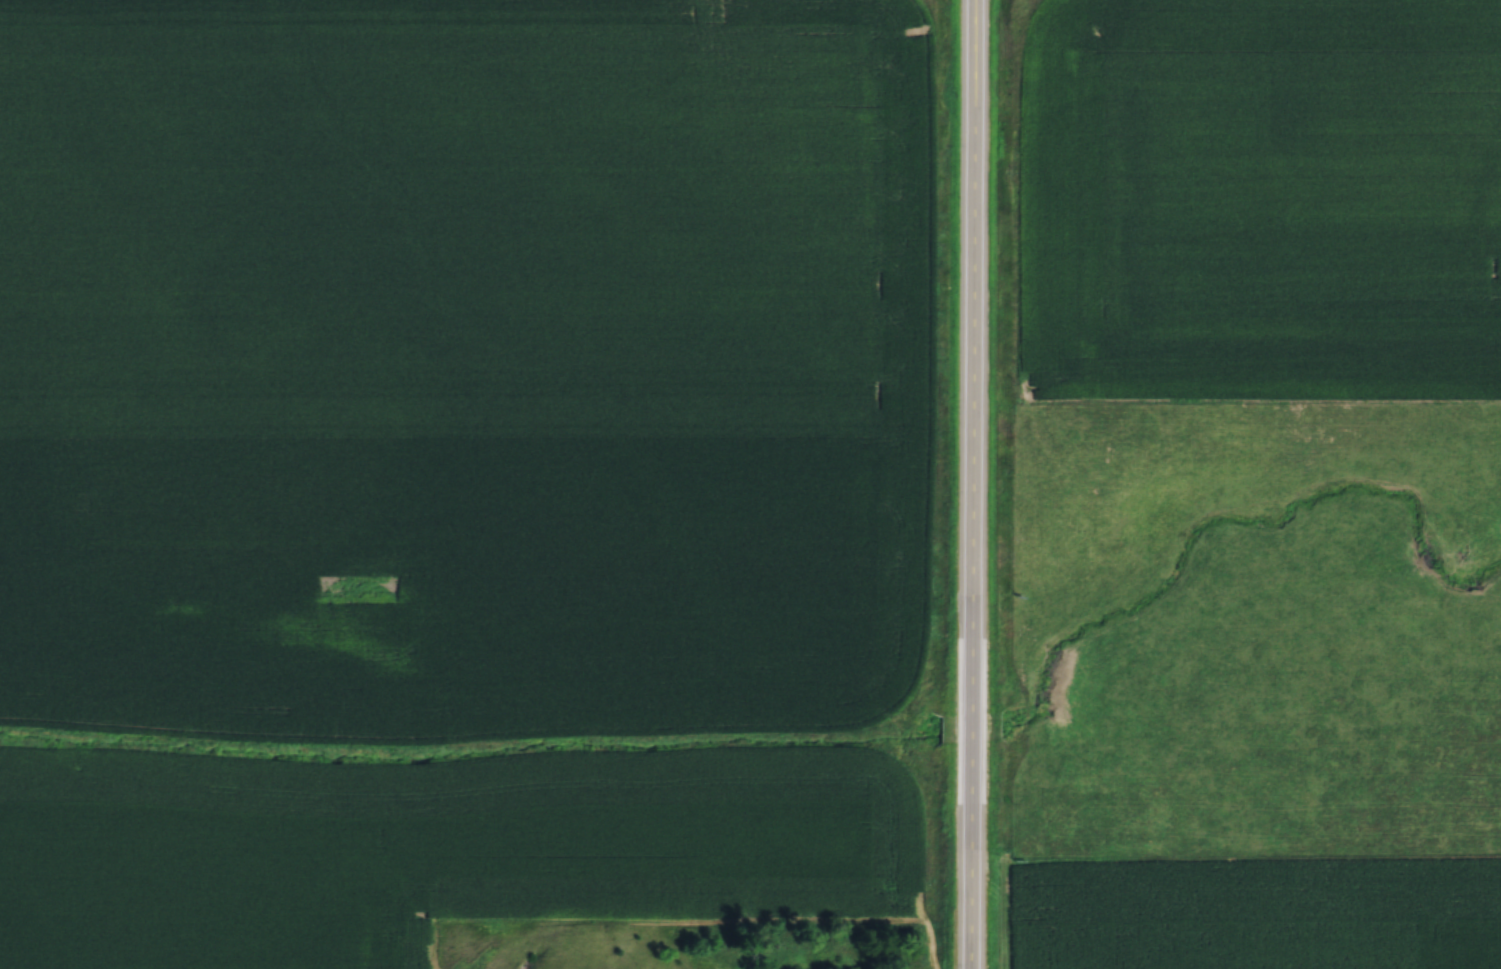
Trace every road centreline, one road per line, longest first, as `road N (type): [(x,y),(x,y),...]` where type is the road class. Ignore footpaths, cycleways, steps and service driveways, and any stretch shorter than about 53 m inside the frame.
road 1 (secondary): [(969,707),(974,0)]
road 2 (secondary): [(969,968),(970,736)]

